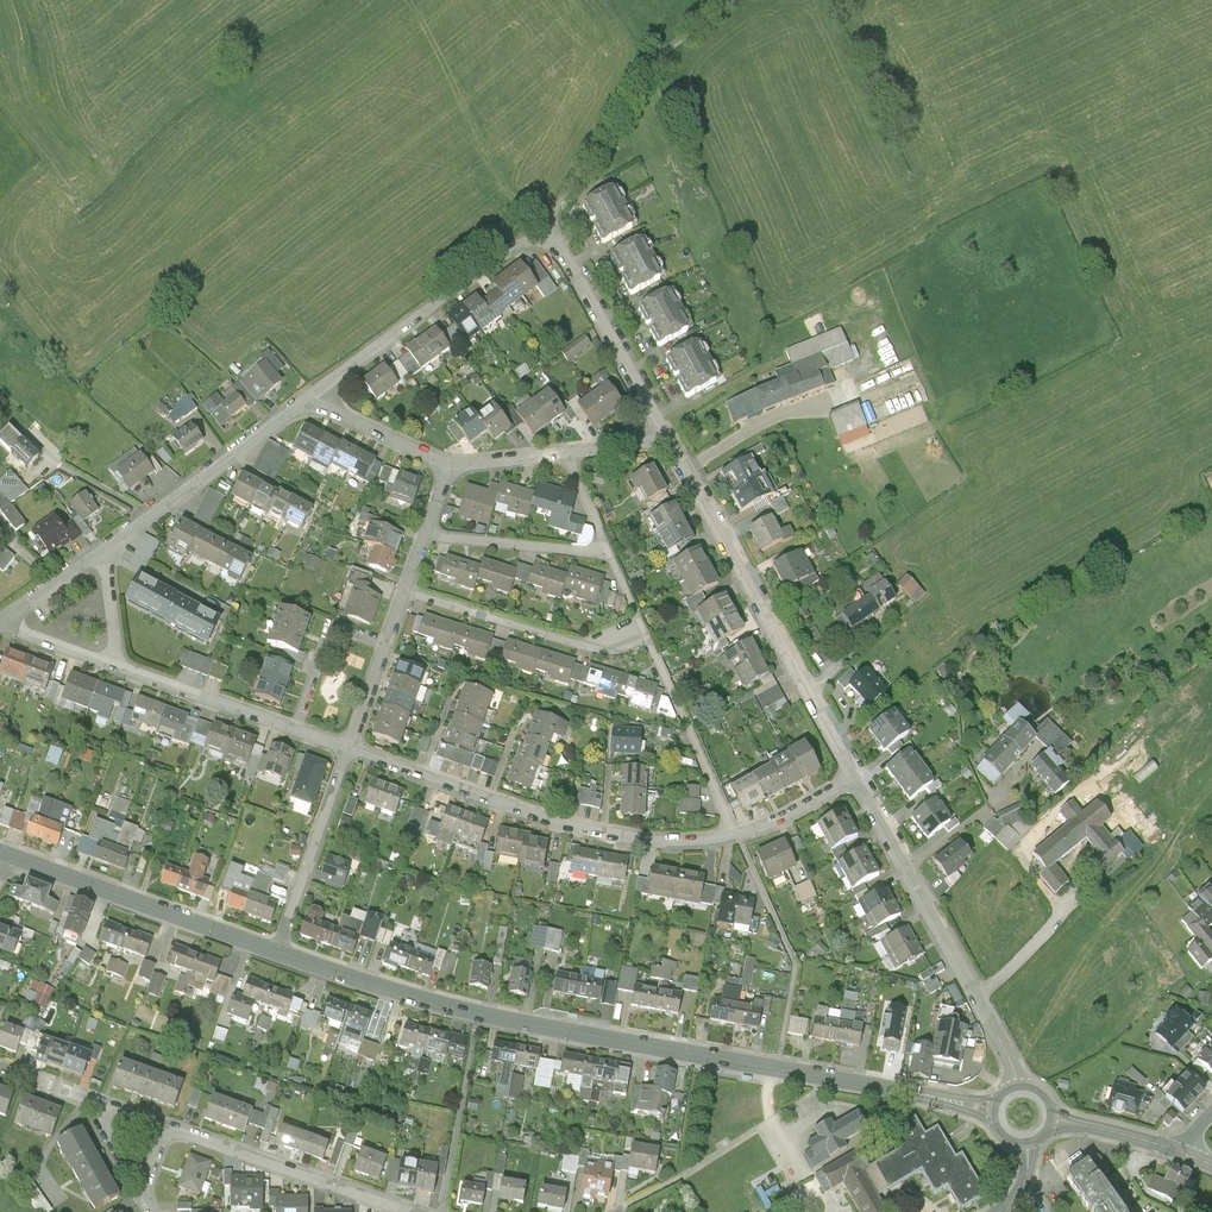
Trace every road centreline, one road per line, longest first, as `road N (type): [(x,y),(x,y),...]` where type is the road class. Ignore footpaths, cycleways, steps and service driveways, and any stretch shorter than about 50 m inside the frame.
road 1 (secondary): [(278,952),(561,1032),(993,1110)]
road 2 (residential): [(310,398),(510,250),(544,237),(569,261),(664,434)]
road 3 (residential): [(664,434),(853,782)]
road 4 (residential): [(853,782),(1019,1085)]
road 5 (track): [(544,237),(636,74),(735,0)]
road 6 (secondary): [(5,854),(278,952)]
road 7 (residential): [(104,549),(310,398)]
road 8 (residential): [(166,1128),(406,1211)]
road 9 (residential): [(644,627),(592,647),(406,594)]
road 10 (residential): [(737,835),(644,627)]
road 11 (residential): [(278,952),(351,750)]
road 12 (residential): [(116,666),(293,729)]
road 13 (residential): [(605,547),(583,553),(426,536)]
road 14 (residential): [(388,648),(332,628),(293,729)]
road 15 (residential): [(310,398),(448,467)]
road 16 (residential): [(604,833),(693,844),(737,835)]
road 17 (secondary): [(1052,1120),(1178,1151)]
road 18 (residential): [(737,835),(786,819),(853,782)]
road 19 (residential): [(0,621),(104,549)]
road 20 (residential): [(0,624),(116,666)]
road 21 (residential): [(489,799),(604,833)]

